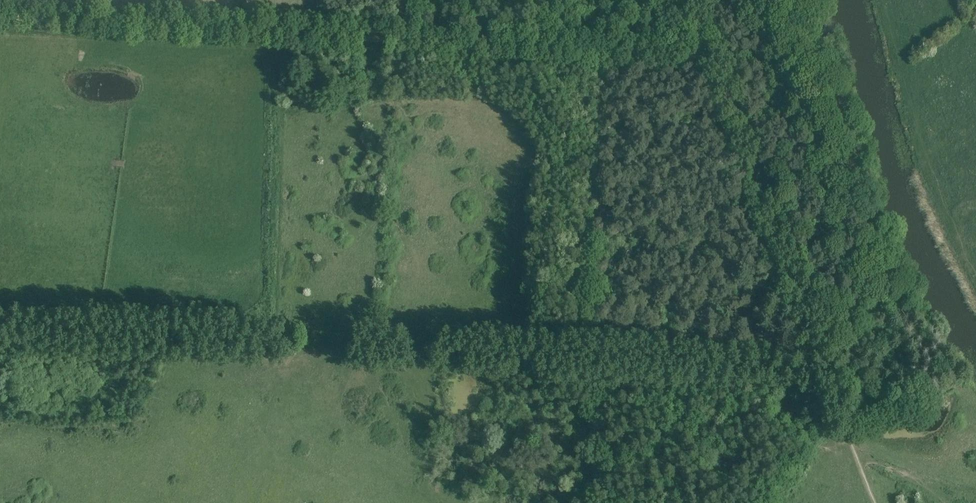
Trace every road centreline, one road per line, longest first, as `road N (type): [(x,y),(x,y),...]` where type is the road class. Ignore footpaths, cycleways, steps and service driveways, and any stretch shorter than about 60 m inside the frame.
road 1 (track): [(0,338),(817,376)]
road 2 (track): [(0,16),(713,58)]
road 3 (track): [(809,358),(713,58),(687,18)]

